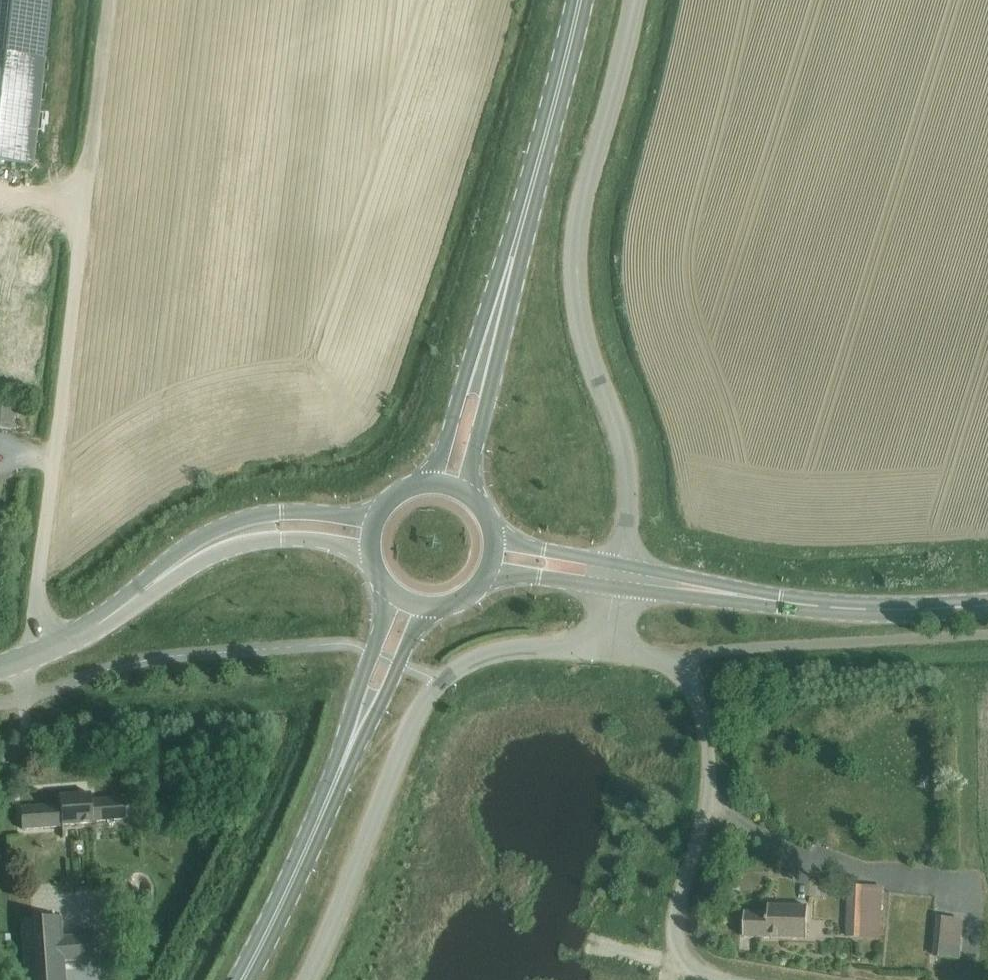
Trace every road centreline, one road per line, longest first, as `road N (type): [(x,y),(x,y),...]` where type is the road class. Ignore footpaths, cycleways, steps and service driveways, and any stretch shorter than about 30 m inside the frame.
road 1 (track): [(109,0),(72,292),(45,649)]
road 2 (unclassified): [(619,564),(625,477),(583,337),(574,249),(634,0)]
road 3 (unclassified): [(306,979),(416,717),(439,682),(467,660),(502,650),(607,652)]
road 4 (unclassified): [(713,979),(684,963),(674,933),(676,900),(705,817),(703,714),(678,667),(607,652)]
road 5 (primary): [(579,0),(508,263)]
road 6 (primary): [(240,979),(340,765)]
road 7 (primary): [(468,494),(508,263)]
road 8 (primary): [(508,263),(427,482)]
road 9 (secondary): [(987,606),(893,613),(781,602)]
road 10 (secondary): [(45,649),(97,624),(215,541)]
road 11 (primary): [(385,587),(383,625),(340,765)]
road 12 (primary): [(340,765),(426,607)]
road 13 (secondary): [(376,513),(266,515),(242,520),(215,541)]
road 14 (secondary): [(781,602),(619,564)]
road 15 (secondary): [(616,590),(781,602)]
road 16 (secondary): [(215,541),(320,544),(369,555)]
road 17 (secondary): [(619,564),(515,543),(491,528)]
road 18 (secondary): [(485,576),(616,590)]

